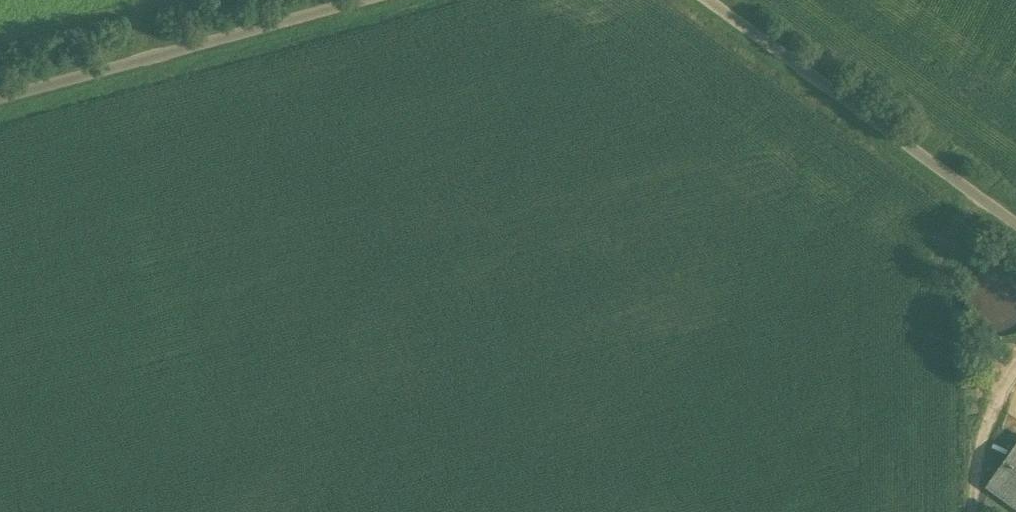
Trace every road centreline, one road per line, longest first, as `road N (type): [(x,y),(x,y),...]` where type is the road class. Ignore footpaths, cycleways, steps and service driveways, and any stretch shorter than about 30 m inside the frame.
road 1 (unclassified): [(0,92),(347,0)]
road 2 (unclassified): [(729,0),(1015,208)]
road 3 (track): [(1015,370),(987,424),(978,511)]

